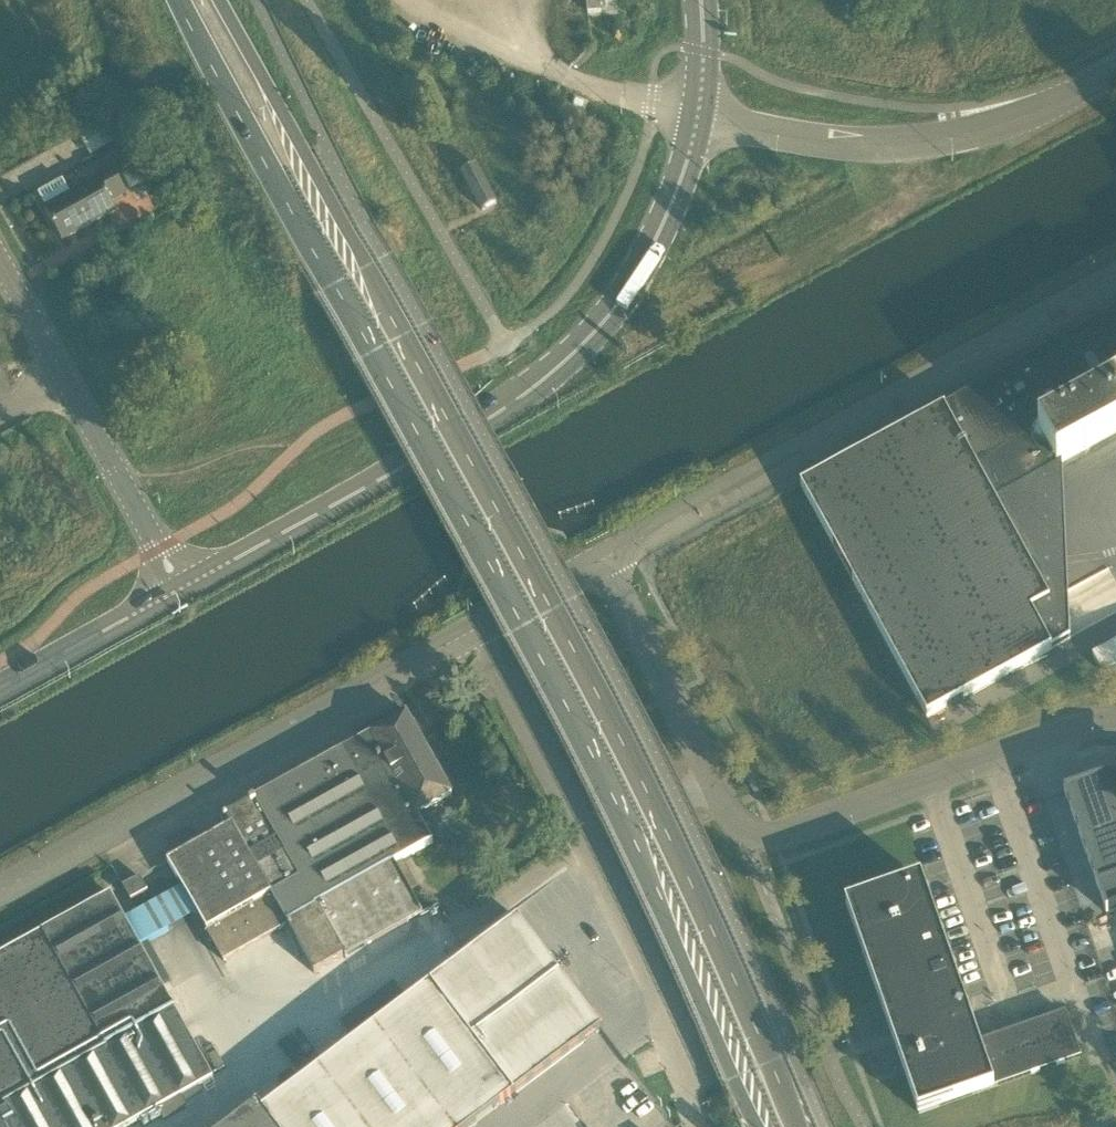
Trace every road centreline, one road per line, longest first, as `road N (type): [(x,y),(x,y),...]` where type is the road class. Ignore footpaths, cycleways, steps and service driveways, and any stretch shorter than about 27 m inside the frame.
road 1 (primary): [(177,0),(538,659),(760,1126)]
road 2 (primary): [(797,1126),(658,811),(221,0)]
road 3 (secondary): [(181,587),(552,373),(604,322),(640,269),(678,189),(699,118)]
road 4 (unclassified): [(603,557),(1115,275)]
road 5 (unclassified): [(480,626),(590,845),(711,1126)]
road 6 (unclassified): [(0,888),(480,626)]
road 7 (unclassified): [(699,118),(824,144),(926,144),(1046,112),(1115,75)]
road 8 (residential): [(752,834),(776,837),(1074,735),(1115,731)]
road 9 (secondary): [(181,587),(0,259)]
road 10 (residential): [(752,834),(731,817),(603,557)]
road 11 (secondary): [(0,689),(181,587)]
road 12 (unclassified): [(480,626),(603,557)]

